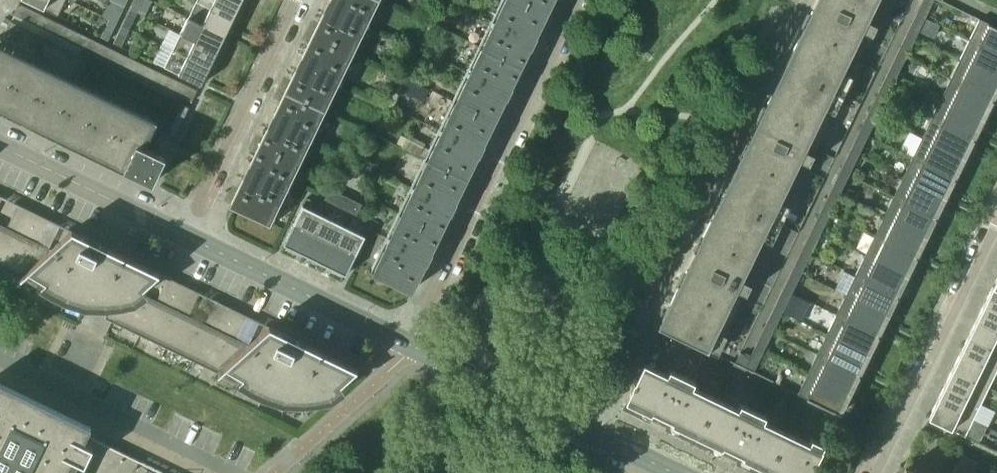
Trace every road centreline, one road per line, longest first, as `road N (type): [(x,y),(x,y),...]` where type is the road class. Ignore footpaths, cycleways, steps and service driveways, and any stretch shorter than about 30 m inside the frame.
road 1 (residential): [(792,0),(582,428)]
road 2 (residential): [(411,346),(575,0)]
road 3 (residential): [(996,214),(871,472)]
road 4 (residential): [(184,235),(298,0)]
road 5 (residential): [(233,472),(0,357)]
road 6 (tertiary): [(411,346),(184,235)]
road 7 (tertiary): [(184,235),(0,145)]
road 8 (tertiary): [(582,428),(411,346)]

